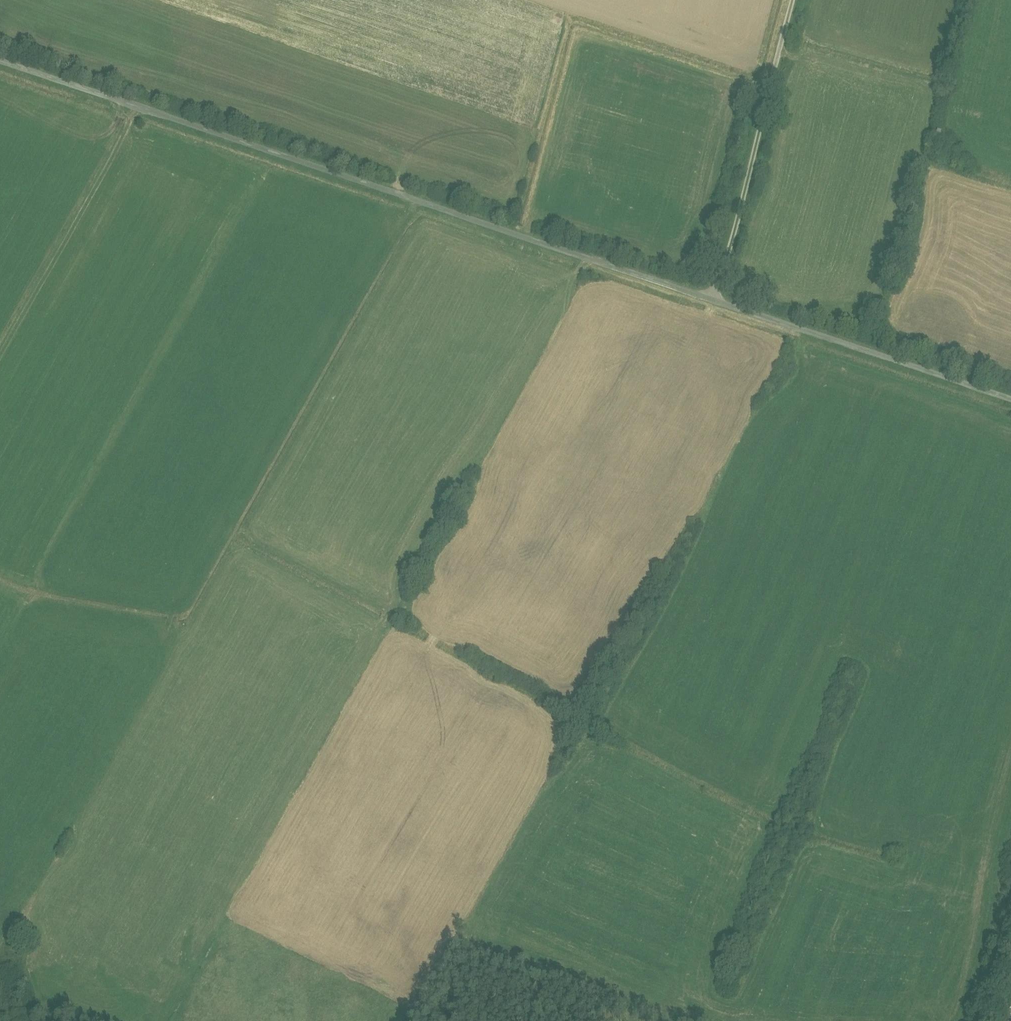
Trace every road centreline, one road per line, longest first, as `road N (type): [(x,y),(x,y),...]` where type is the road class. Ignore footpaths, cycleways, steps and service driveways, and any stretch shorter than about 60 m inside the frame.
road 1 (unclassified): [(714,296),(0,56)]
road 2 (unclassified): [(1010,396),(714,296)]
road 3 (unclassified): [(714,296),(793,0)]

